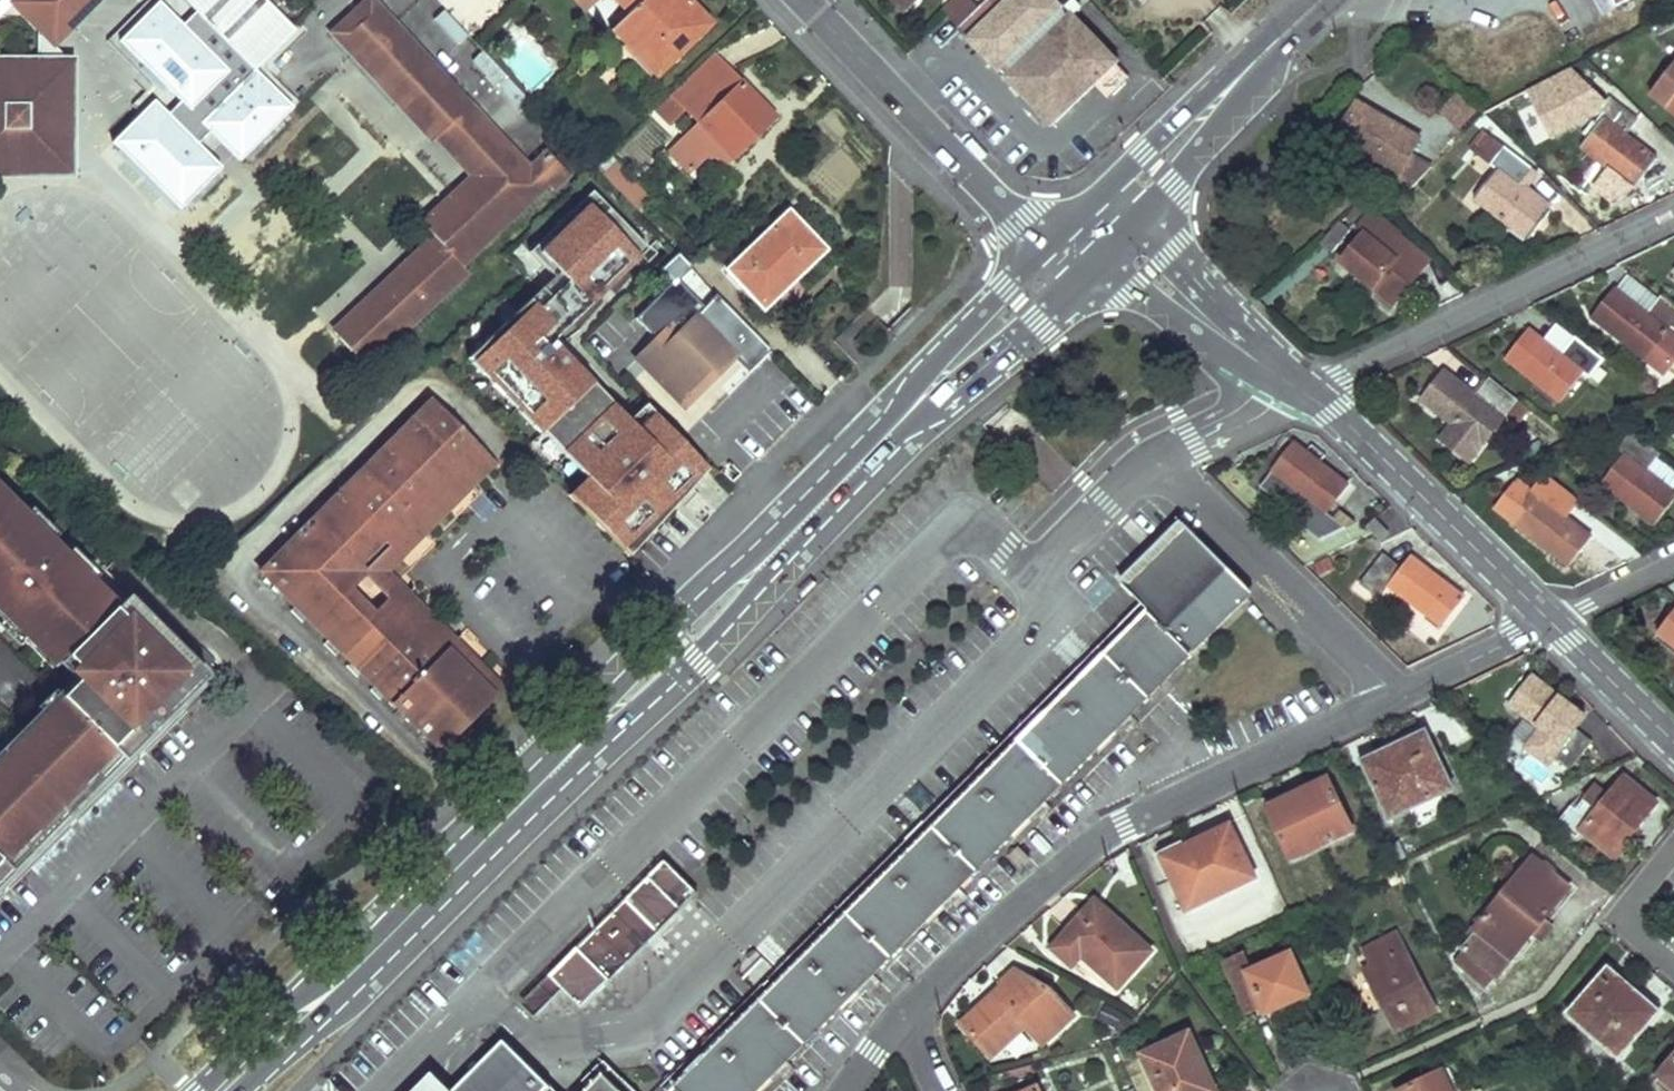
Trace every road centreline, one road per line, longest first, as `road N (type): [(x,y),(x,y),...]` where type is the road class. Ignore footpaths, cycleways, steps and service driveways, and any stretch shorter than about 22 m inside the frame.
road 1 (primary): [(354,971),(897,426)]
road 2 (residential): [(904,1010),(1087,847),(1124,825),(1551,623)]
road 3 (residential): [(1293,388),(1340,374),(1673,212)]
road 4 (residential): [(1293,388),(1333,412),(1551,623)]
road 5 (residential): [(1046,243),(1015,223),(805,0)]
road 6 (primary): [(1245,72),(1167,130),(1046,243)]
road 7 (primary): [(897,426),(959,387),(1097,275)]
road 8 (primary): [(1046,243),(935,364),(897,426)]
road 9 (residential): [(1097,275),(1137,287),(1248,372),(1293,388)]
road 10 (residential): [(1293,388),(1140,231)]
road 11 (primary): [(1140,231),(1245,72)]
road 12 (primary): [(354,971),(268,1032),(208,1090)]
road 13 (residential): [(1551,623),(1673,740)]
road 14 (primary): [(235,1090),(354,971)]
road 15 (residential): [(1673,850),(1620,918),(1673,965)]
road 16 (residential): [(1673,564),(1551,623)]

